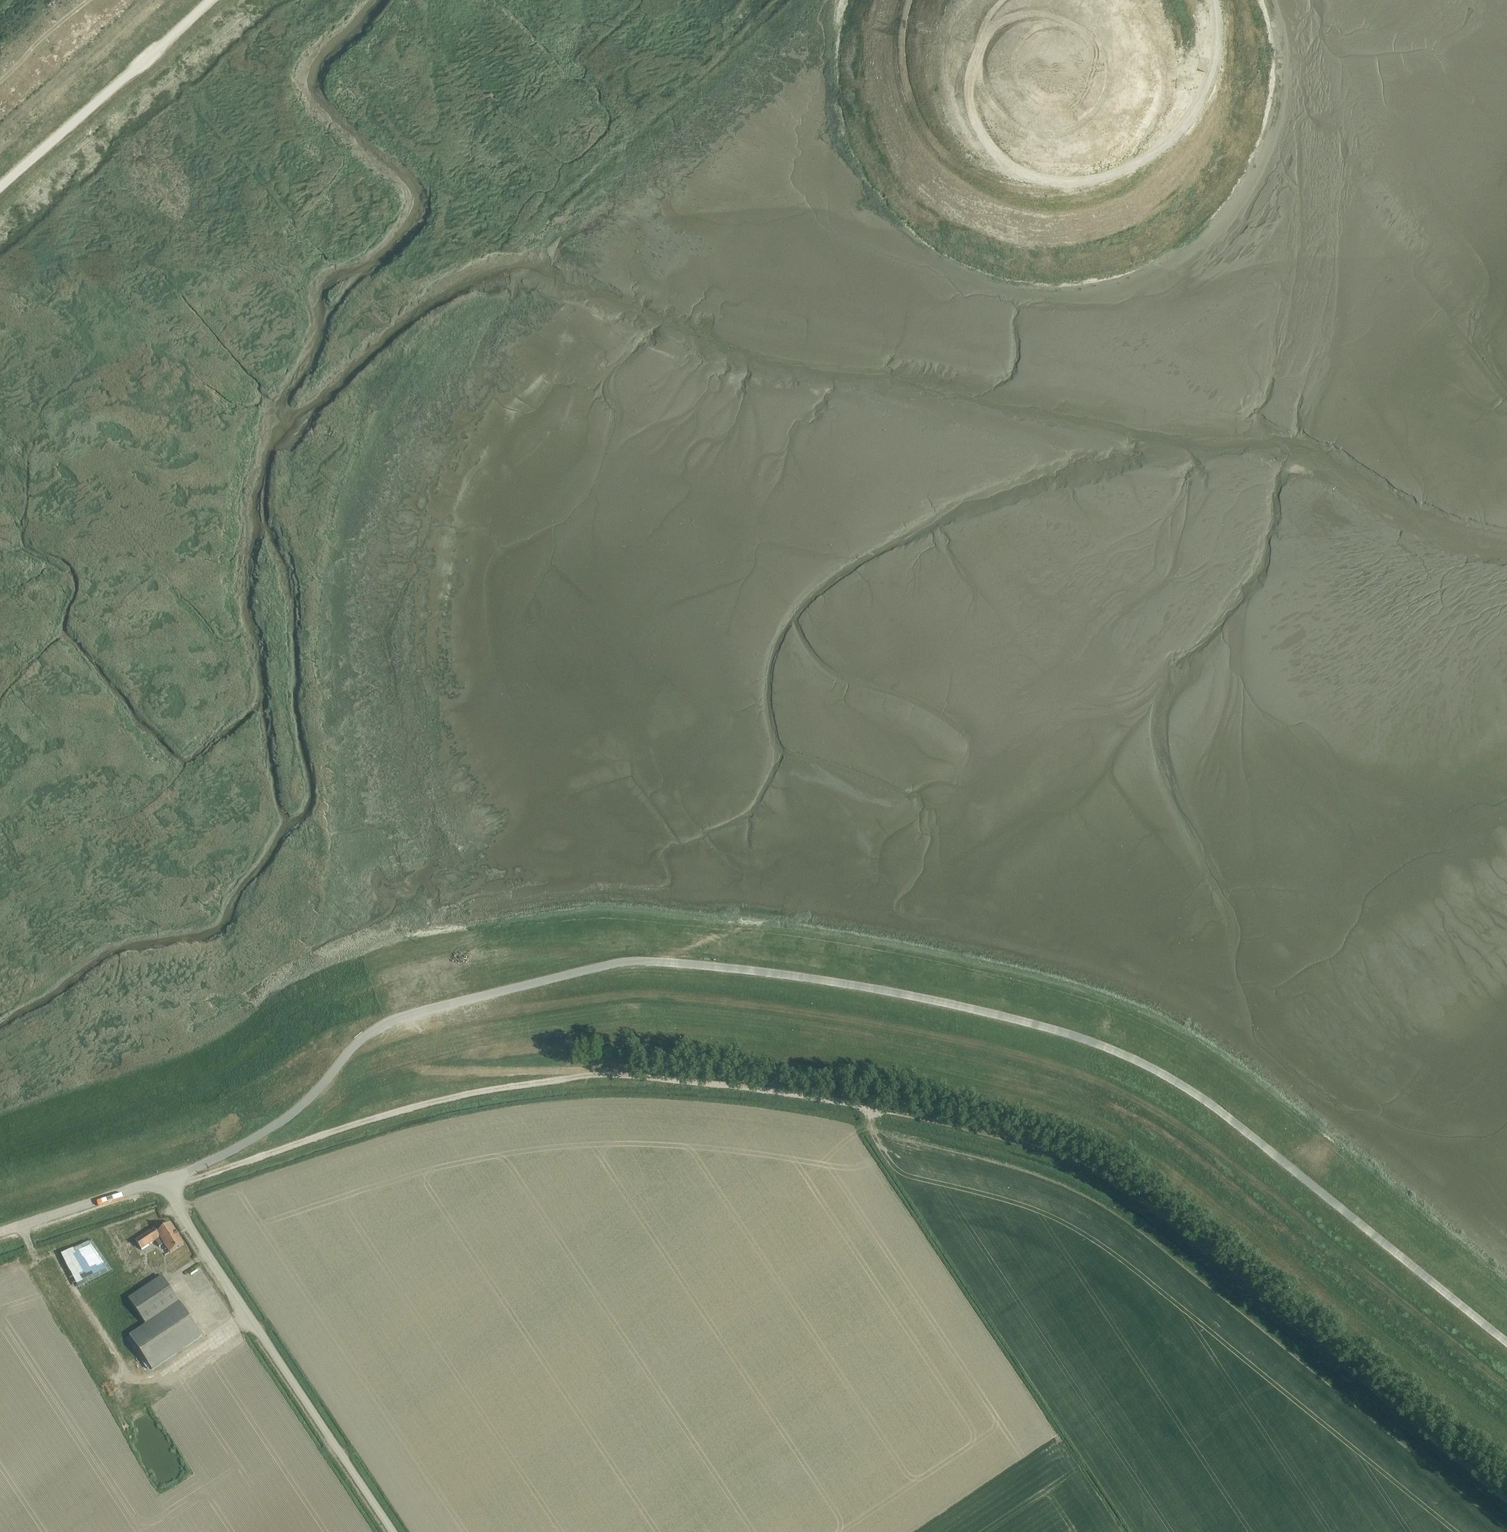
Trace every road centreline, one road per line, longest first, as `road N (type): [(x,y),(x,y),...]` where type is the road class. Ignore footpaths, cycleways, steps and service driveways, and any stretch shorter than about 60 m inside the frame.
road 1 (unclassified): [(167,1178),(284,1121),(382,1025),(630,961),(750,971),(1015,1019),(1141,1061),(1217,1108),(1506,1342)]
road 2 (track): [(609,1074),(871,1108),(1081,1166),(1170,1224),(1506,1502)]
road 3 (track): [(997,57),(992,92),(1015,114),(1044,117),(1064,106),(1070,80),(1070,51),(1054,31),(1025,18),(987,16),(965,34),(944,82),(945,106),(983,165),(1040,182),(1080,184),(1121,173),(1153,149),(1202,81),(1208,0)]
road 4 (track): [(609,1074),(409,1108),(188,1182),(167,1178)]
road 5 (unclassified): [(395,1531),(181,1212),(167,1178)]
road 6 (track): [(212,0),(0,187)]
road 7 (unclassified): [(0,1232),(167,1178)]

